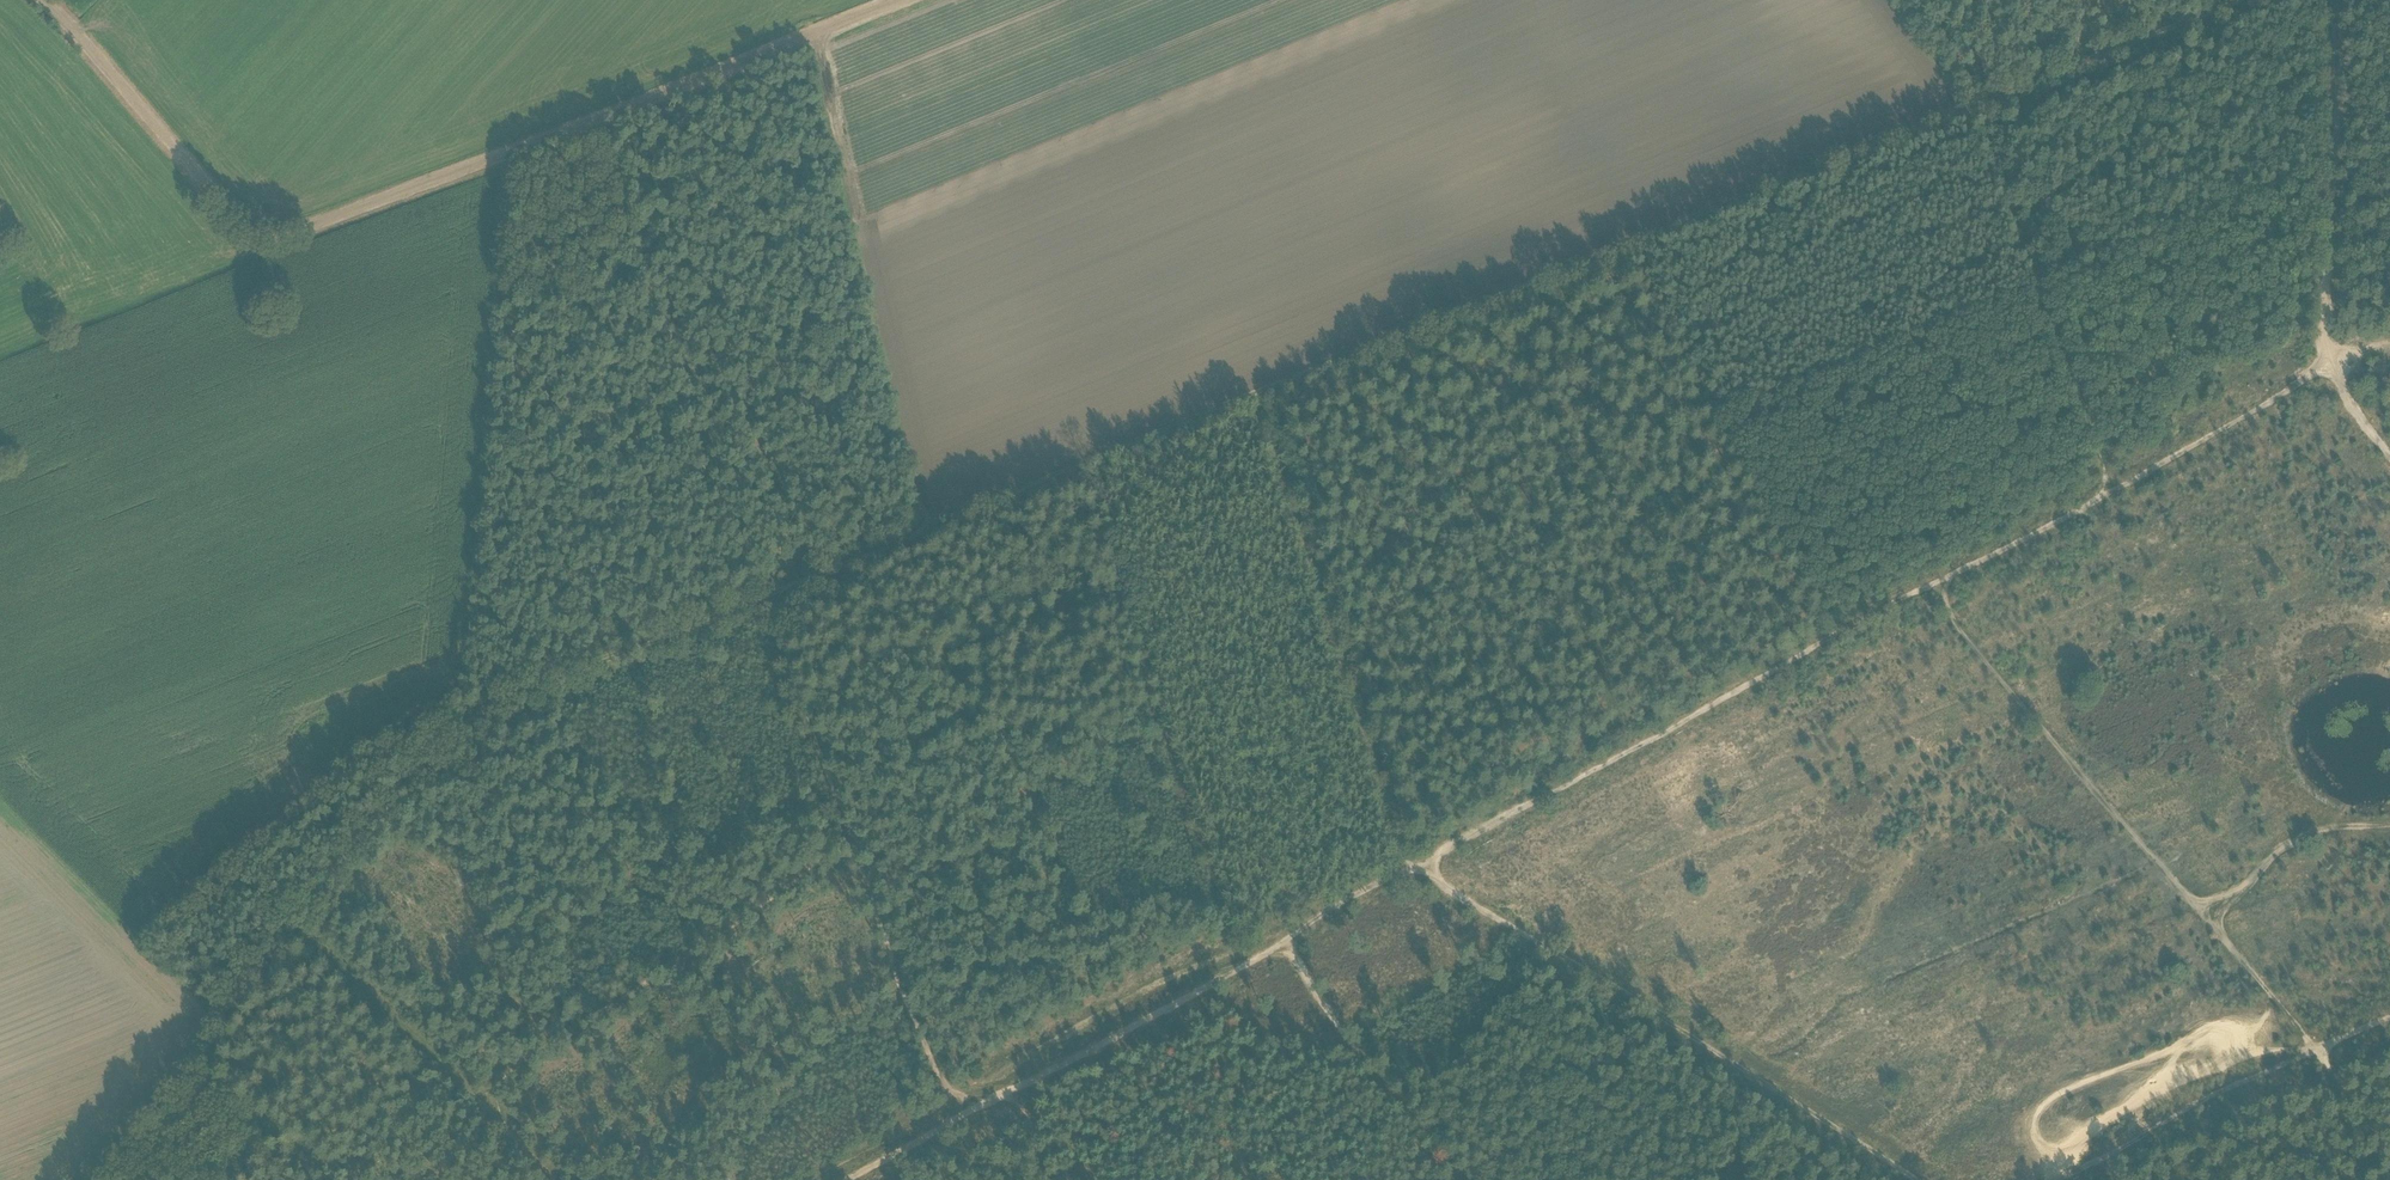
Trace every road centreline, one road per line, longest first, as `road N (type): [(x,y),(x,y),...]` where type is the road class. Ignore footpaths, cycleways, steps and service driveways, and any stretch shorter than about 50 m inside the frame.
road 1 (track): [(2242,0),(766,597)]
road 2 (track): [(848,848),(954,1117),(1619,756)]
road 3 (track): [(899,0),(339,215),(269,231),(234,219),(43,0)]
road 4 (track): [(2334,0),(2323,342),(2329,362),(1949,575)]
road 5 (track): [(1949,575),(1955,616),(2316,1052)]
road 6 (track): [(766,597),(456,719),(291,926)]
road 7 (track): [(1924,1179),(1415,866)]
road 8 (track): [(1965,112),(2108,491)]
road 9 (track): [(1949,575),(1619,756)]
road 10 (track): [(848,848),(551,1052)]
road 11 (track): [(2052,1179),(2316,1052)]
road 12 (track): [(277,946),(118,1177)]
road 13 (track): [(766,597),(848,848)]
road 14 (track): [(483,1103),(291,926)]
road 15 (track): [(2389,826),(2311,833),(2278,850),(2204,918)]
road 16 (track): [(837,1179),(954,1117)]

